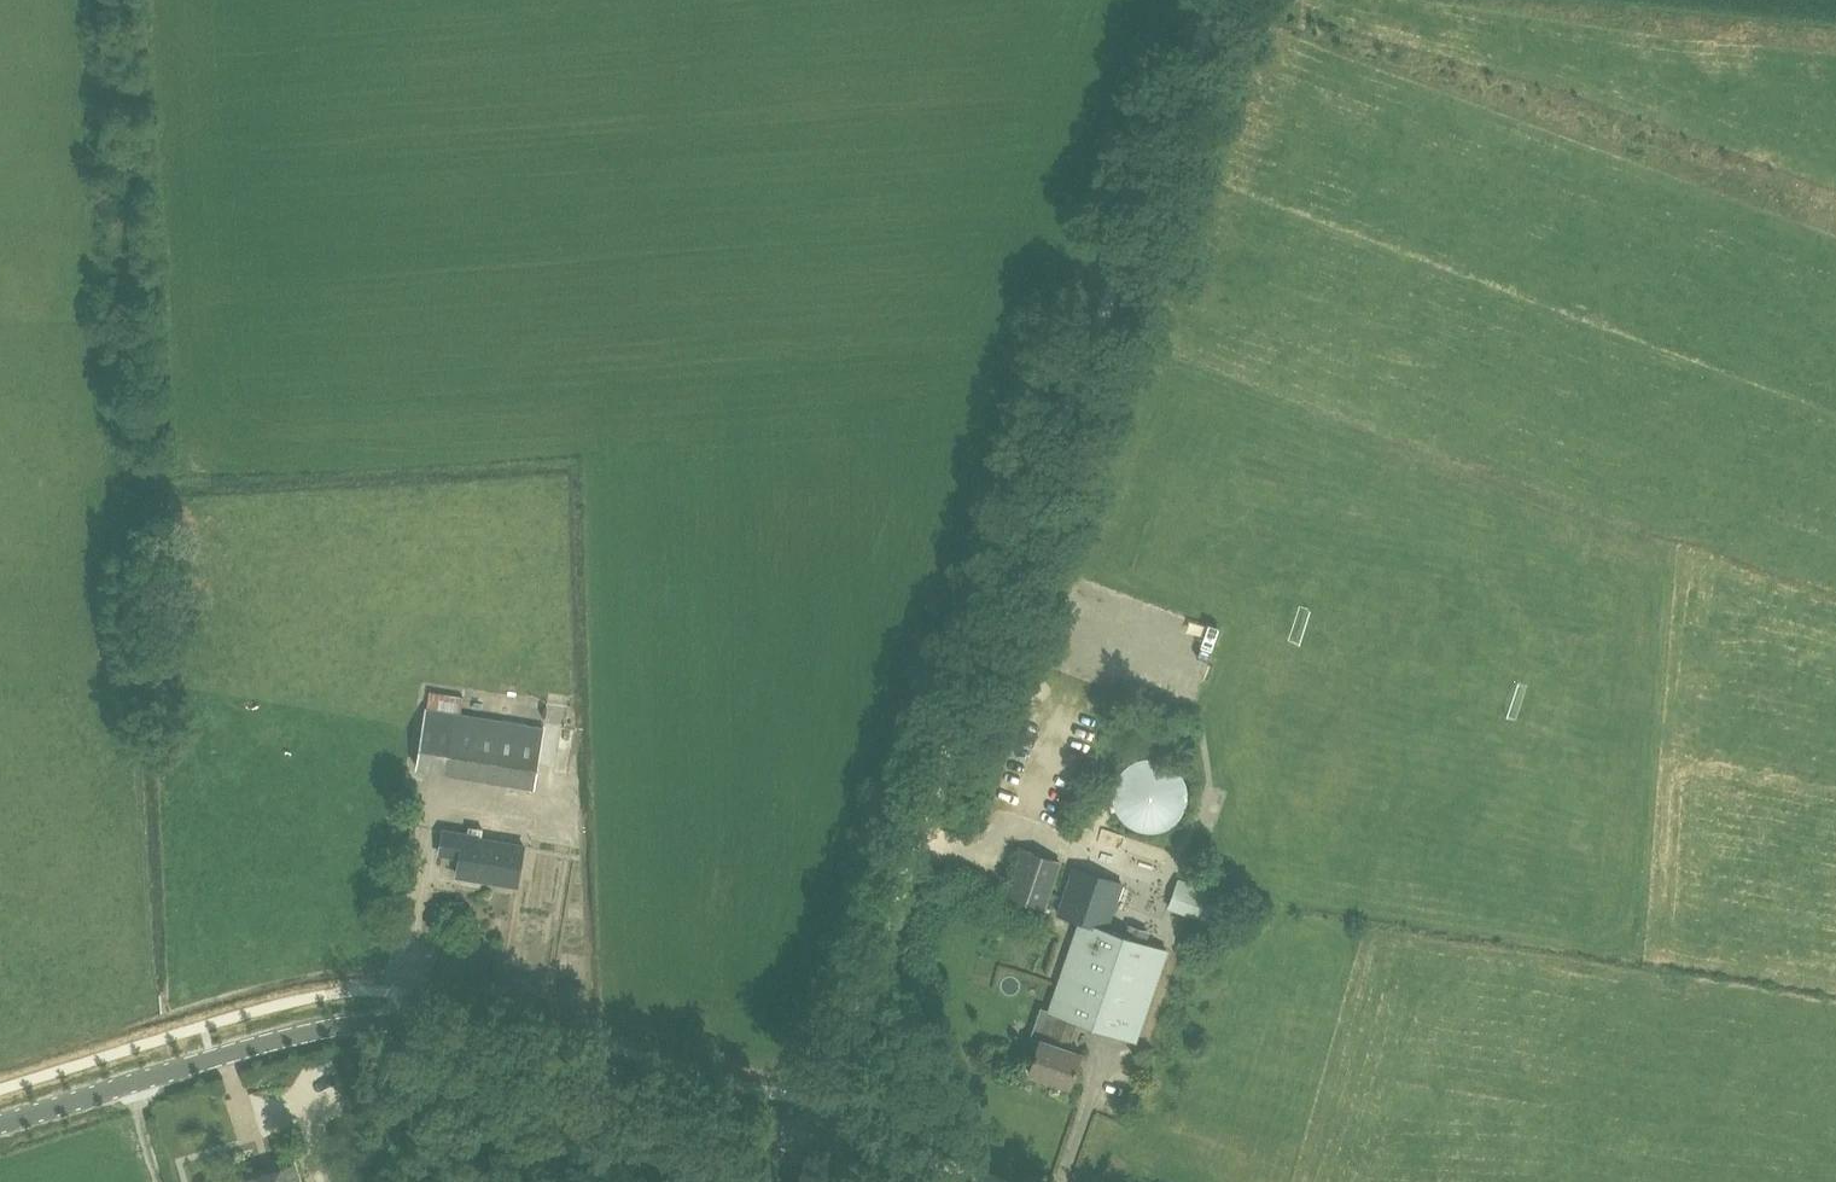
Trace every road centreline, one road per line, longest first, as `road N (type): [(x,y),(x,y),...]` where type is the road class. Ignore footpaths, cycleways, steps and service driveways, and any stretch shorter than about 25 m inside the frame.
road 1 (unclassified): [(801,1144),(823,1105),(1218,0)]
road 2 (tertiary): [(0,1123),(284,1036),(380,1023),(528,1051),(801,1144)]

